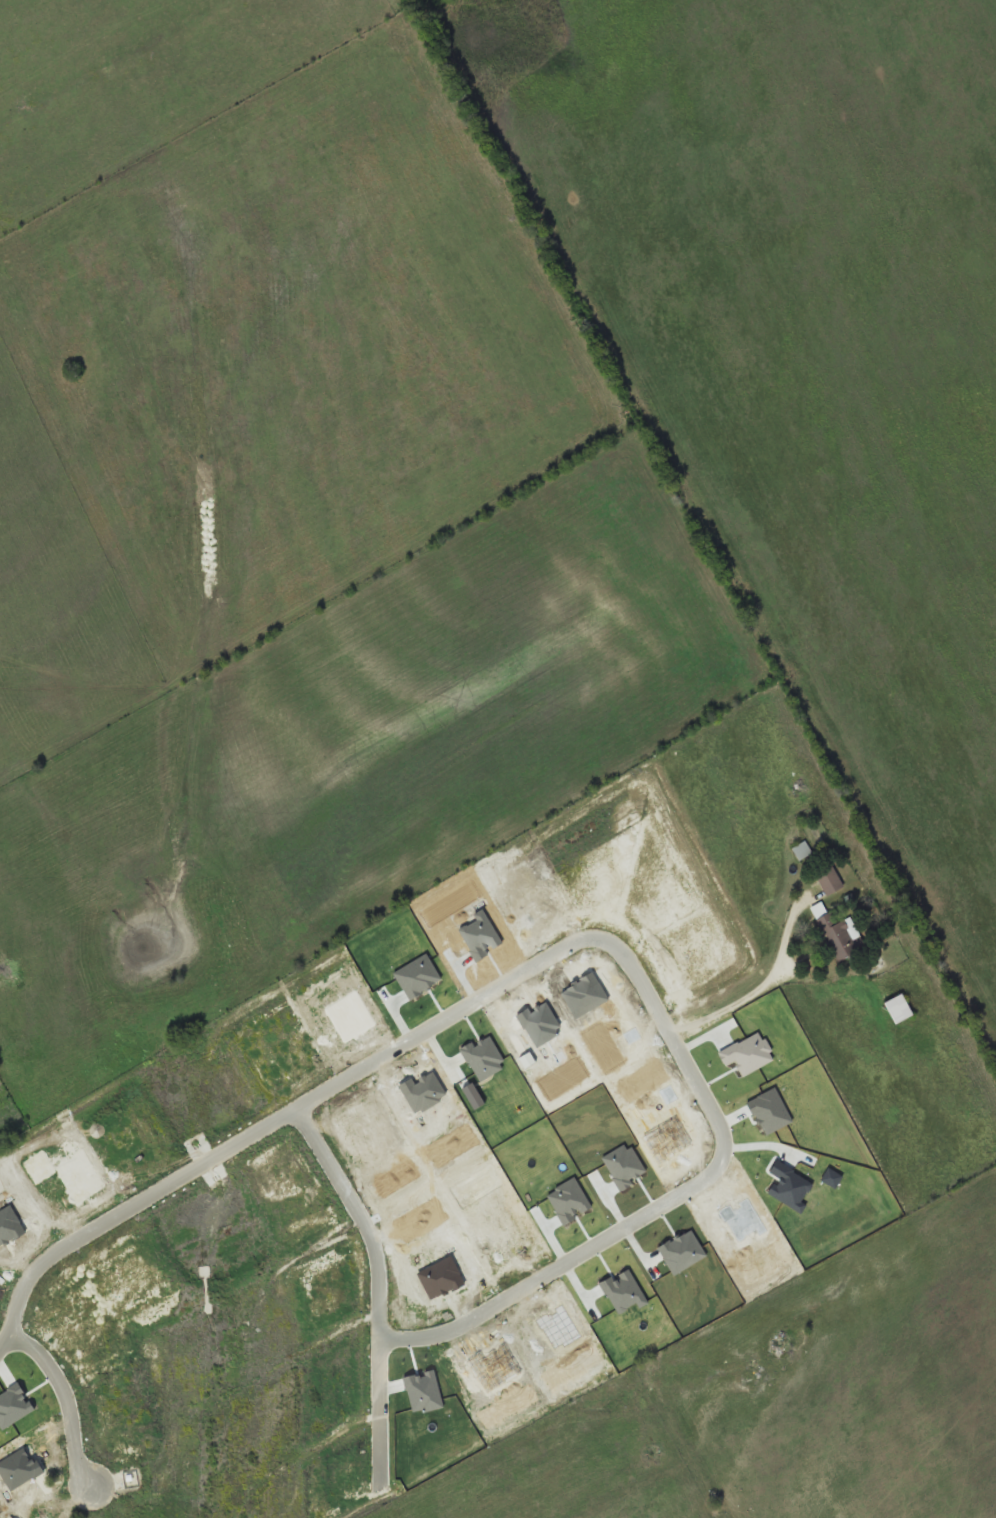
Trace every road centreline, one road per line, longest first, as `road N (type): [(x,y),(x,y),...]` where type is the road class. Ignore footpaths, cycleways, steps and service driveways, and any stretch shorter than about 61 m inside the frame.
road 1 (residential): [(294,1109),(572,942),(602,938),(623,955),(718,1128),(723,1152),(713,1177),(435,1336),(387,1339),(373,1325),(372,1263),(360,1219),(294,1109)]
road 2 (residential): [(0,1341),(41,1260),(294,1109)]

